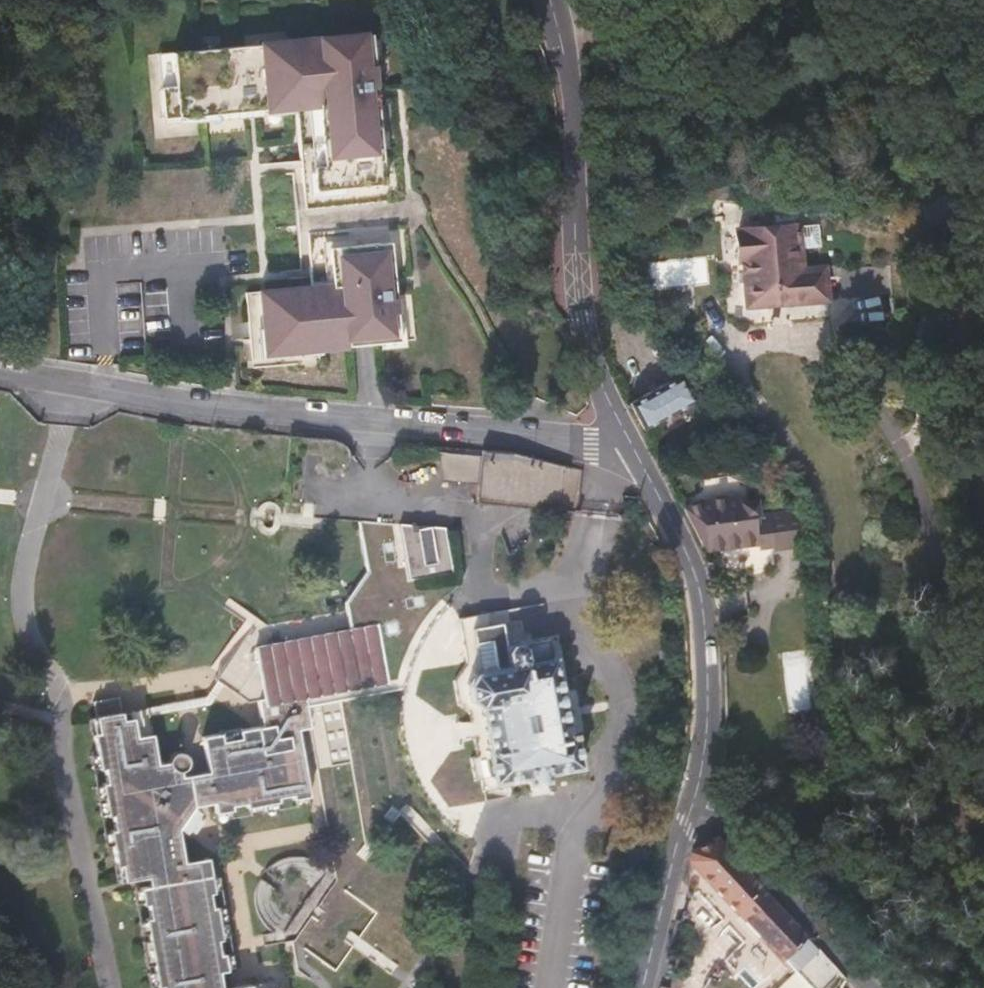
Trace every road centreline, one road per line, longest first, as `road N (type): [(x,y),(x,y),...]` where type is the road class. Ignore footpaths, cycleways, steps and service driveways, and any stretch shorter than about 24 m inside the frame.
road 1 (unclassified): [(0,368),(274,413),(633,445)]
road 2 (tertiary): [(633,445),(599,382),(580,317),(573,100),(549,0)]
road 3 (tertiary): [(697,796),(710,678),(701,595),(679,530),(633,445)]
road 4 (unclassified): [(878,987),(697,796)]
road 5 (tertiary): [(643,987),(678,842),(697,796)]

